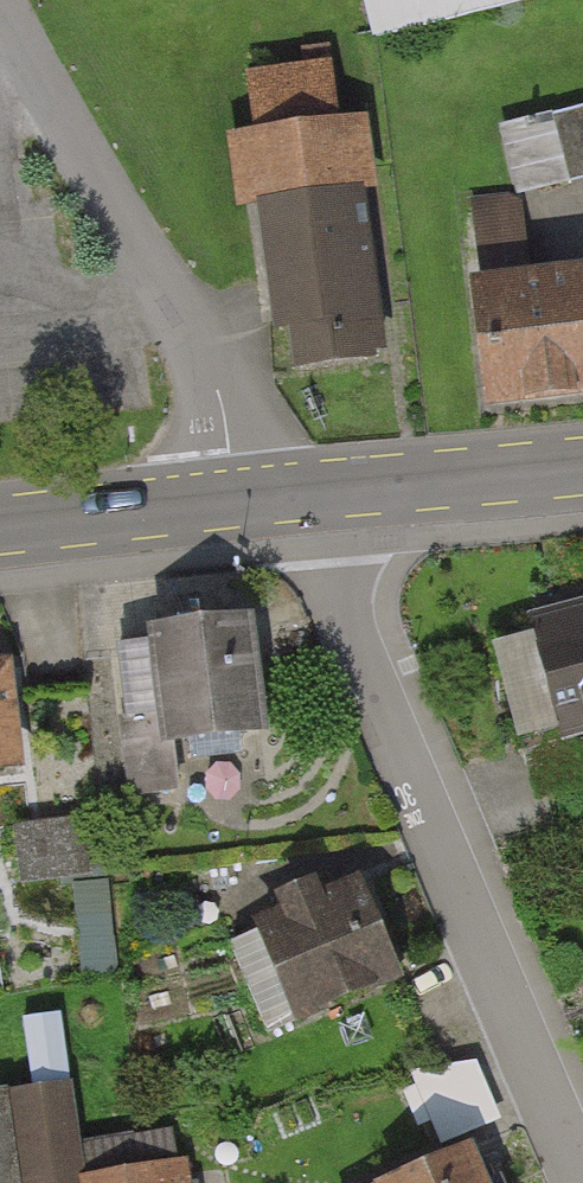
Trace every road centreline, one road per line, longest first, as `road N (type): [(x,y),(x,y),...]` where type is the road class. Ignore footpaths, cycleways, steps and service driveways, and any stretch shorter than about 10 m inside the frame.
road 1 (residential): [(582,1171),(316,546),(308,492)]
road 2 (residential): [(237,501),(221,395),(0,12)]
road 3 (tertiary): [(308,492),(582,462)]
road 4 (tertiary): [(0,529),(237,501)]

